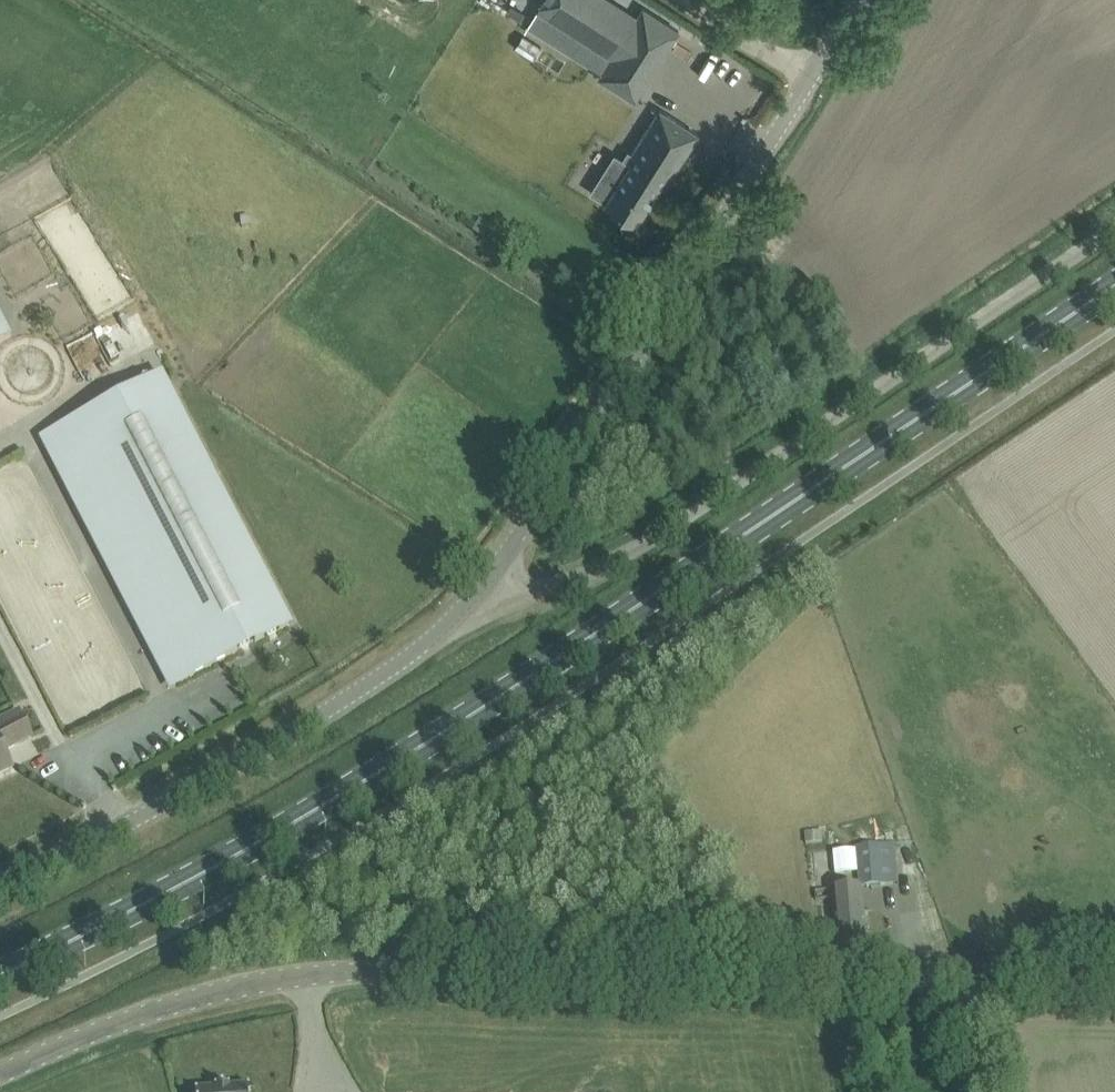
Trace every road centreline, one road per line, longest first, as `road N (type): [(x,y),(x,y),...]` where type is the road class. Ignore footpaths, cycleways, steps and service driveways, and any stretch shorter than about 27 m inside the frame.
road 1 (primary): [(0,974),(393,768),(1114,289)]
road 2 (residential): [(0,1074),(177,1004),(308,972),(1114,990)]
road 3 (unclassified): [(465,607),(571,579),(628,554),(1114,227)]
road 4 (unclassified): [(465,607),(812,80)]
road 5 (unclassified): [(0,888),(338,703),(465,607)]
road 6 (unclassified): [(812,80),(684,0)]

